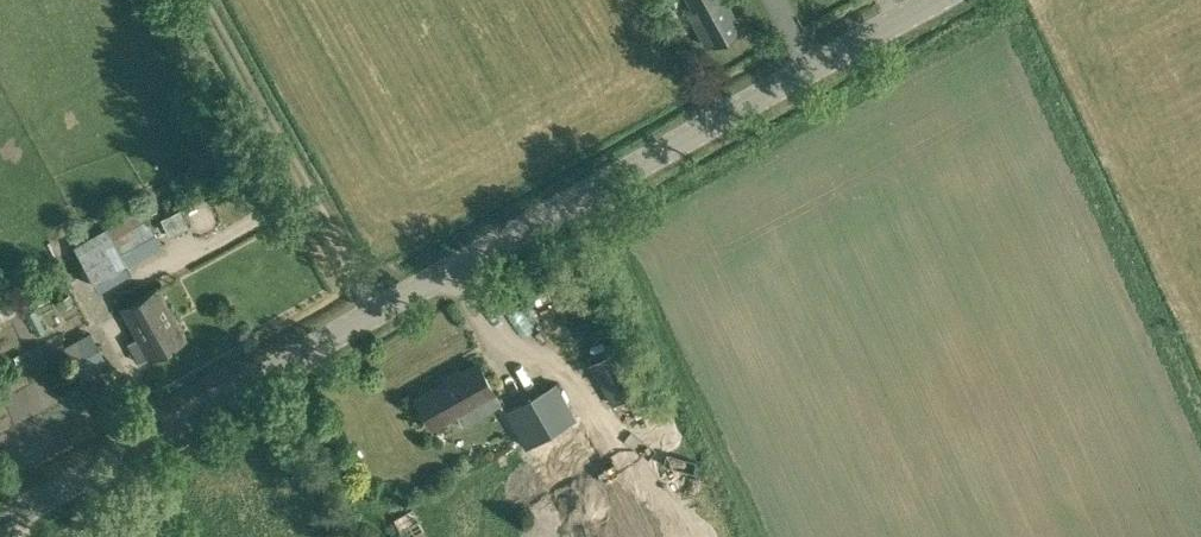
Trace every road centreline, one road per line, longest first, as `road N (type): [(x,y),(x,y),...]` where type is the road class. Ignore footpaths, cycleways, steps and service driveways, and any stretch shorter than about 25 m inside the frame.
road 1 (unclassified): [(0,528),(940,0)]

